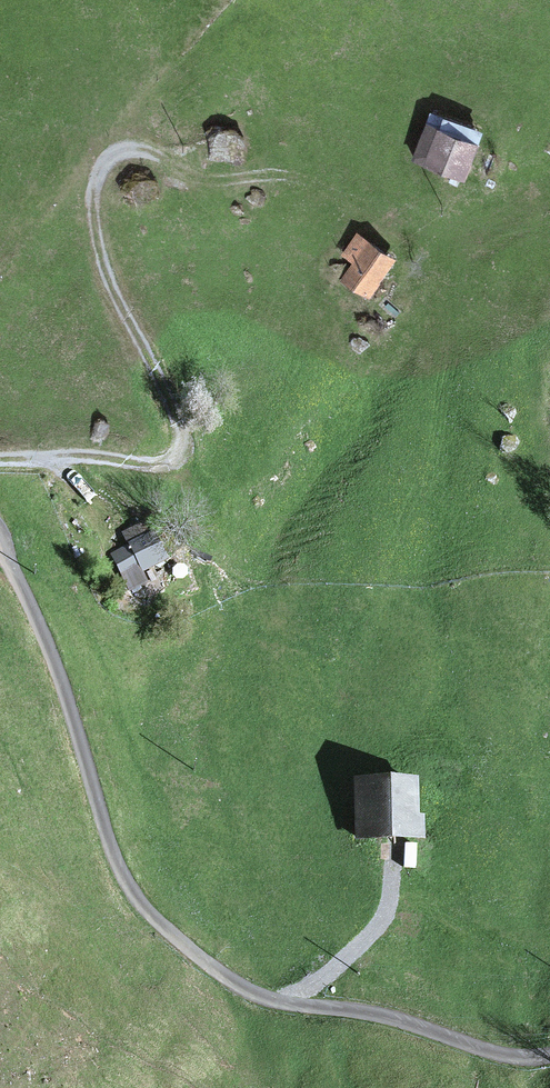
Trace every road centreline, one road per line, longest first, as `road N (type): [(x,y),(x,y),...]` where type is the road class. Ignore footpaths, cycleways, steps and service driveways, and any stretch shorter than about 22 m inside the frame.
road 1 (unclassified): [(549,1054),(500,1055),(358,1011),(251,993),(168,929),(131,891),(106,842),(42,630),(0,549)]
road 2 (track): [(549,815),(395,896),(353,955),(289,1003)]

